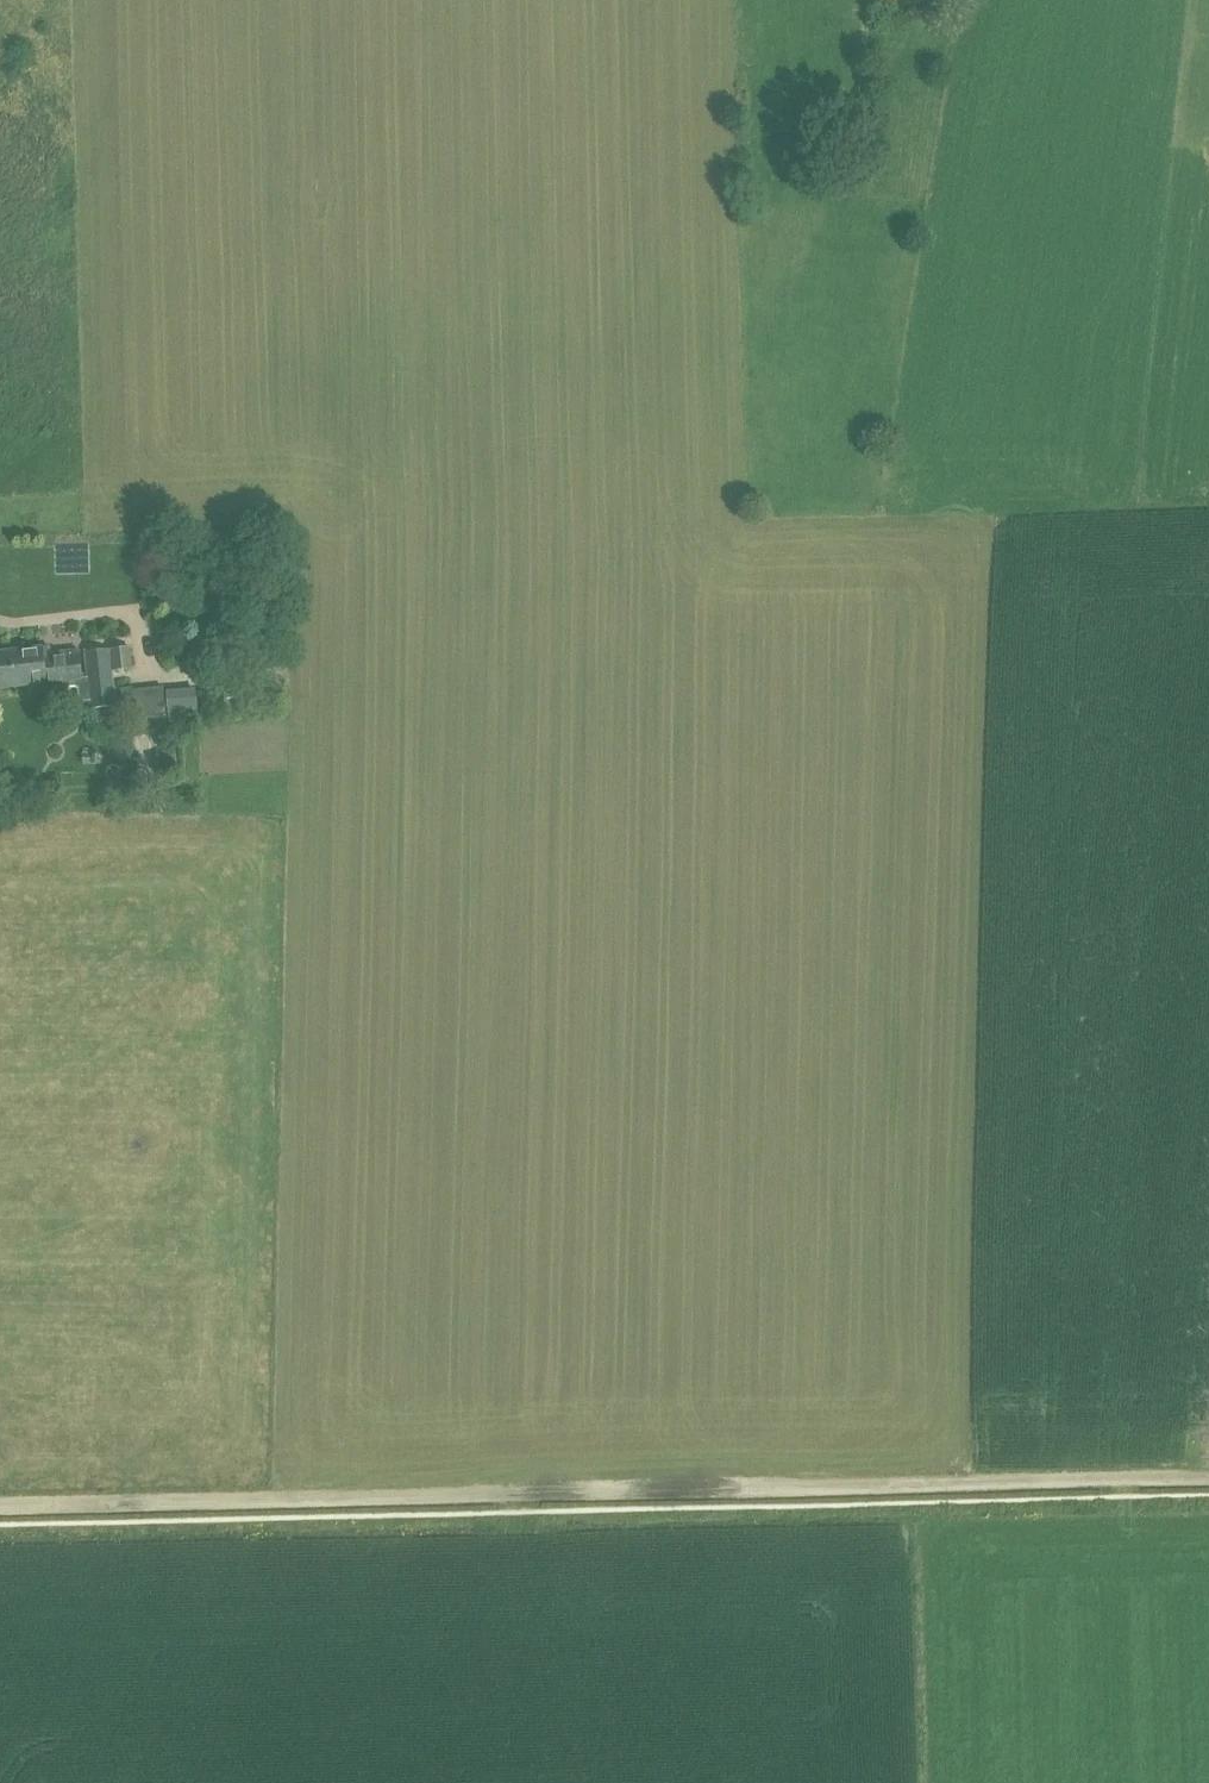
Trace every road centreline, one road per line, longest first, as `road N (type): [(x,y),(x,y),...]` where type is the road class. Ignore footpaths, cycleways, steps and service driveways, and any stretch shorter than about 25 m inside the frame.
road 1 (track): [(0,1506),(1208,1479)]

